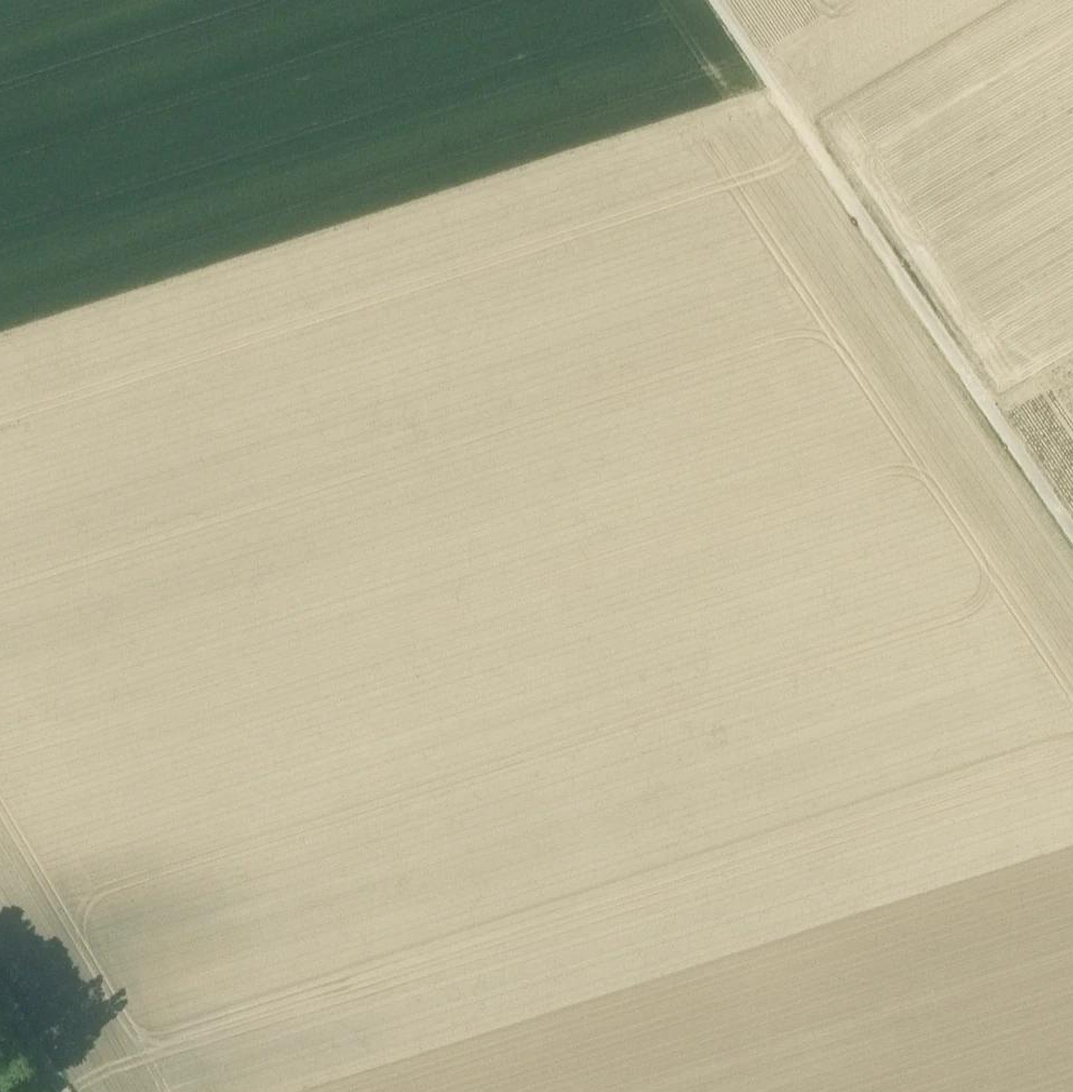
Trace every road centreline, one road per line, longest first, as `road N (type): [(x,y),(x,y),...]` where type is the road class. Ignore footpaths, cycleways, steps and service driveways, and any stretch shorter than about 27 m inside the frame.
road 1 (track): [(714,0),(1072,531)]
road 2 (unclassified): [(64,1091),(0,984)]

